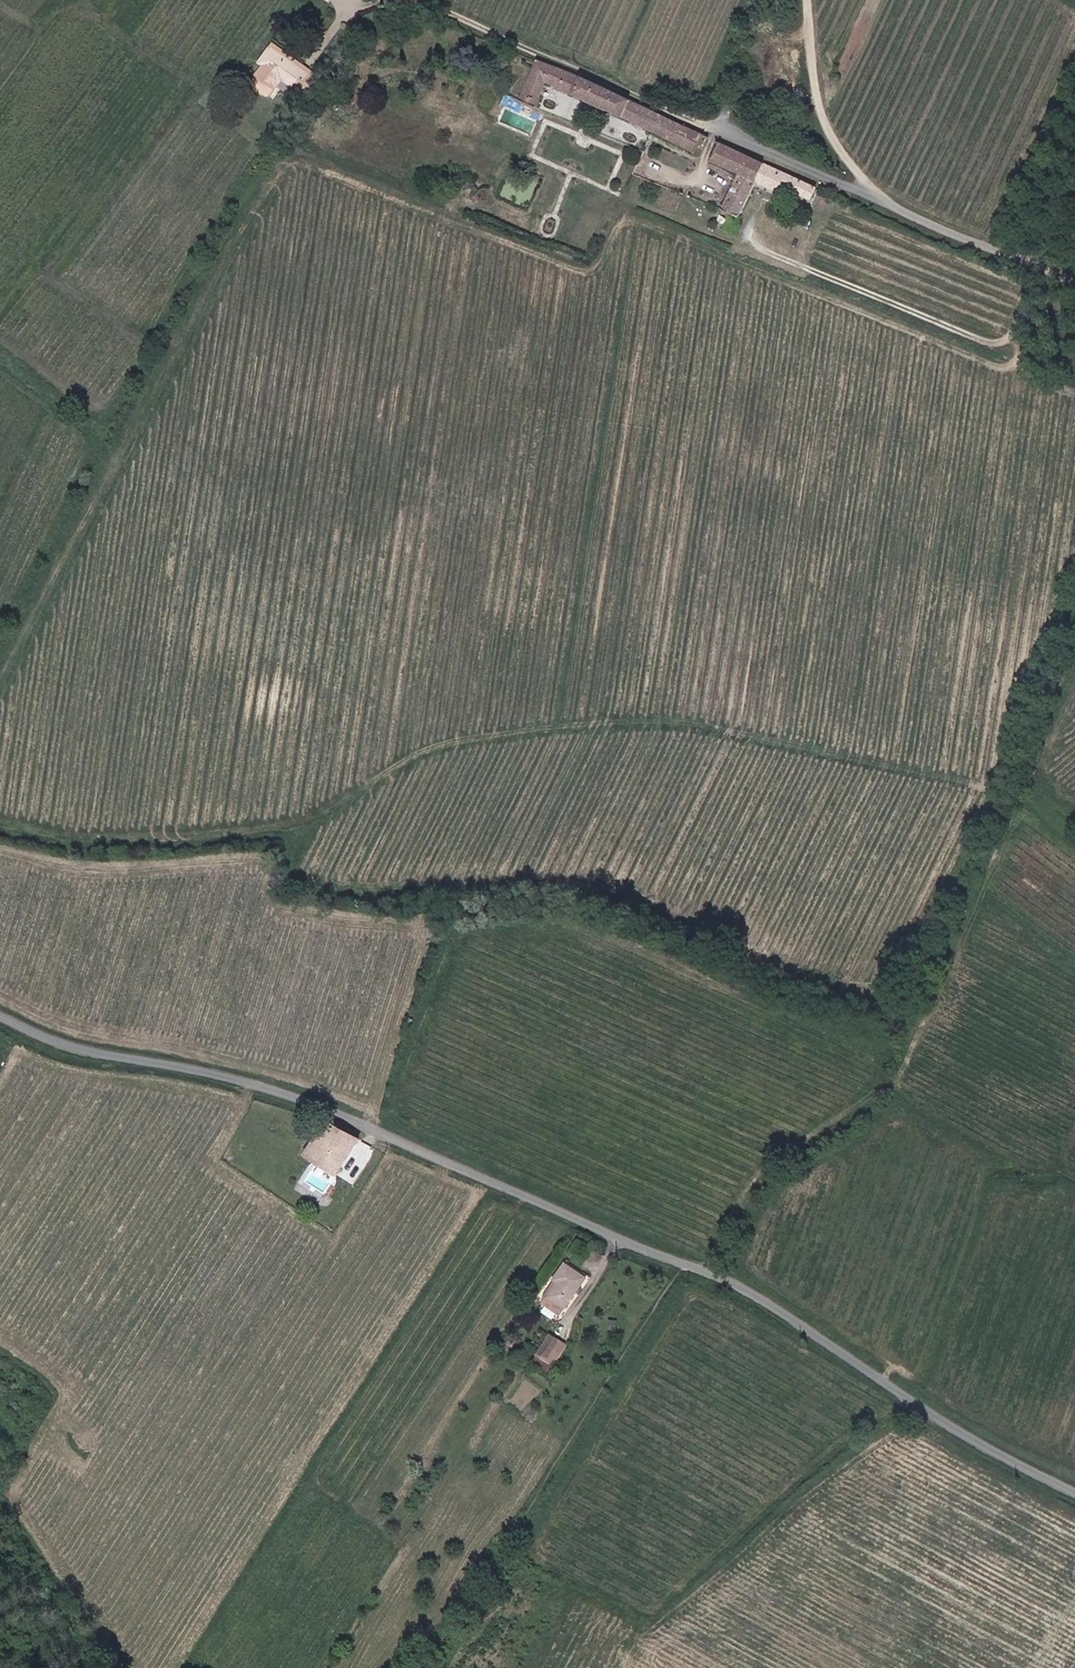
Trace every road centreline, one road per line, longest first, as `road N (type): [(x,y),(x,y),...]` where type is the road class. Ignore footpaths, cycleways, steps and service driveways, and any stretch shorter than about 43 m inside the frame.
road 1 (unclassified): [(0,1018),(72,1048),(123,1050),(316,1104),(690,1263),(946,1422),(1074,1489)]
road 2 (unclassified): [(1074,285),(729,130)]

